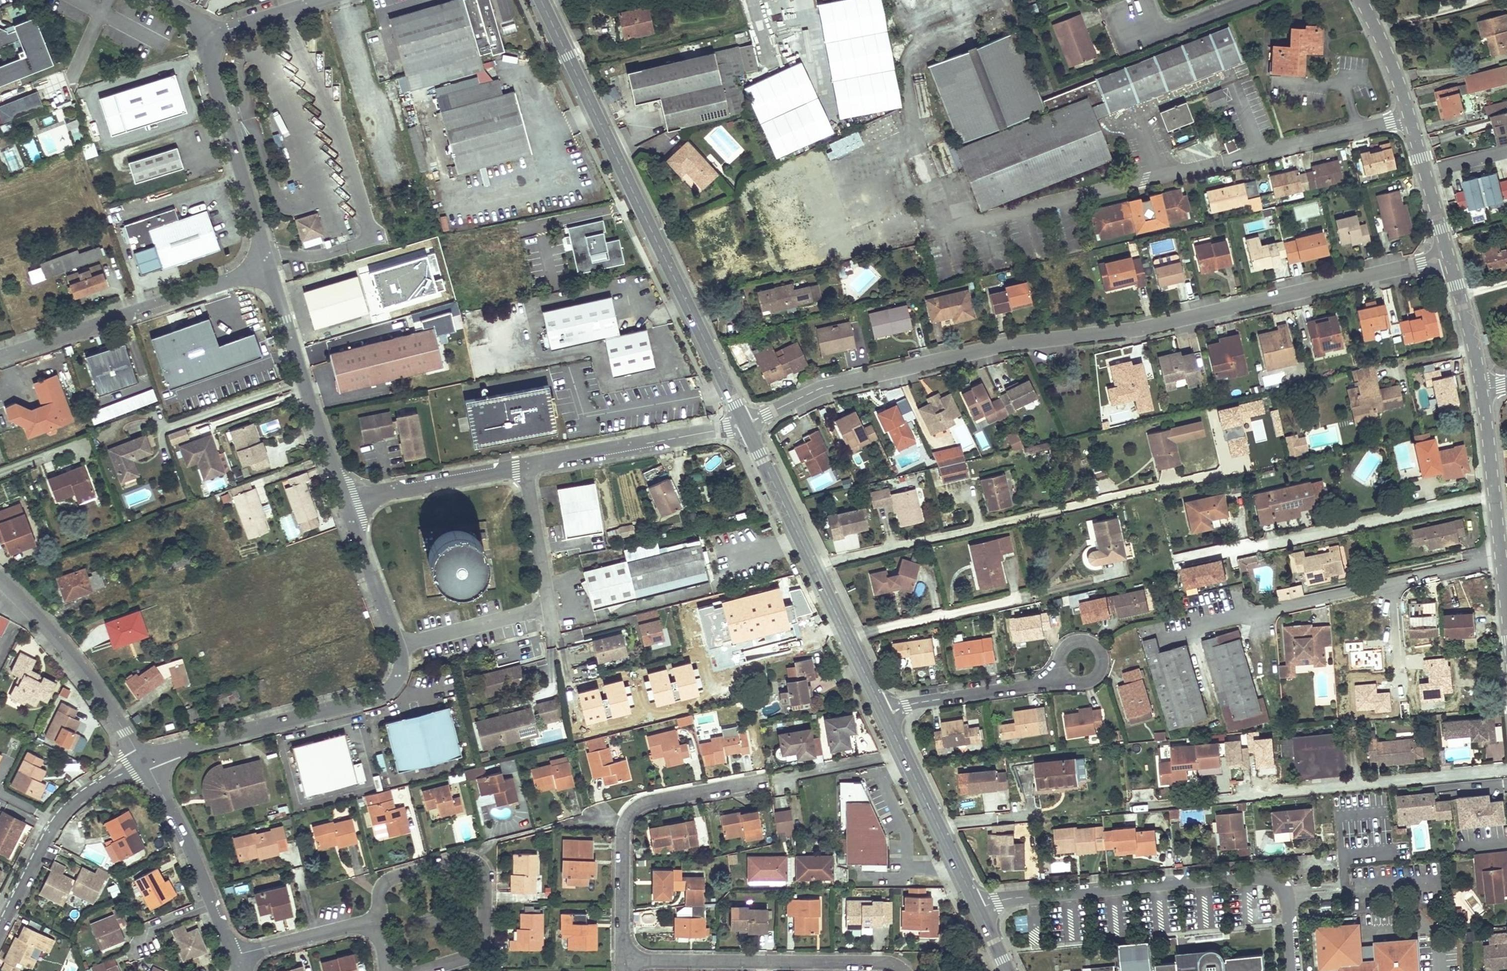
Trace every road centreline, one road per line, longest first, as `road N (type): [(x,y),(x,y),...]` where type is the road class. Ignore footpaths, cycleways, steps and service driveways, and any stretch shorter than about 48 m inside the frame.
road 1 (residential): [(744,424),(826,386),(1009,345),(1152,326),(1449,256)]
road 2 (secondary): [(540,0),(744,424)]
road 3 (residential): [(984,218),(1409,118)]
road 4 (residential): [(1295,970),(1290,905),(1270,875),(1010,898),(977,909)]
road 5 (secondary): [(744,424),(885,715)]
road 6 (residential): [(144,760),(375,698),(398,675),(399,647)]
road 7 (residential): [(769,780),(647,802),(626,818),(622,960)]
road 8 (residential): [(903,970),(886,963),(622,960)]
road 9 (residential): [(381,920),(381,889),(395,876),(460,860),(477,865),(485,882),(480,945),(421,970)]
road 10 (residential): [(0,356),(265,266)]
road 11 (residential): [(344,499),(265,266)]
road 12 (residential): [(265,266),(208,56),(214,34)]
road 13 (residential): [(144,760),(96,689),(0,578)]
road 14 (residential): [(0,927),(54,821),(82,794),(144,760)]
road 15 (residential): [(523,464),(744,424)]
road 16 (residential): [(1180,629),(1392,585)]
road 17 (residential): [(234,956),(144,760)]
road 18 (residential): [(885,715),(1064,675)]
road 19 (residential): [(344,499),(523,464)]
road 20 (residential): [(1501,562),(1481,391)]
road 21 (residential): [(399,647),(344,499)]
road 22 (residential): [(399,647),(548,606)]
road 23 (residential): [(381,920),(234,956)]
road 24 (residential): [(548,606),(523,464)]
road 25 (residential): [(1481,391),(1449,256)]
road 26 (residential): [(1409,118),(1361,0)]
road 27 (secondary): [(885,715),(938,827)]
road 28 (residential): [(1064,675),(1091,680),(1101,655),(1080,640),(1062,651),(1059,664)]

